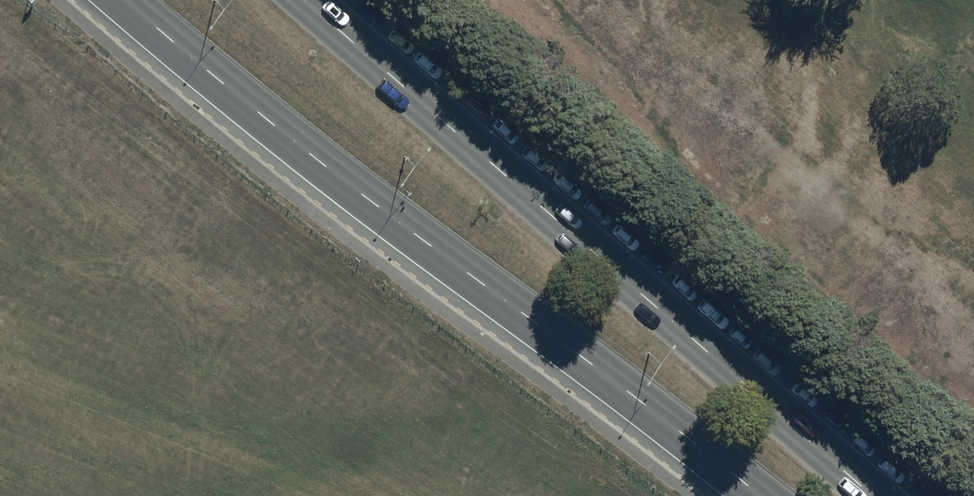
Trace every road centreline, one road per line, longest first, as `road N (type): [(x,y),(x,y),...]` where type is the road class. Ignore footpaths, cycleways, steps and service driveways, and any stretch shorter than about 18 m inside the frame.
road 1 (primary): [(760,495),(376,205),(123,0)]
road 2 (primary): [(305,0),(873,495)]

